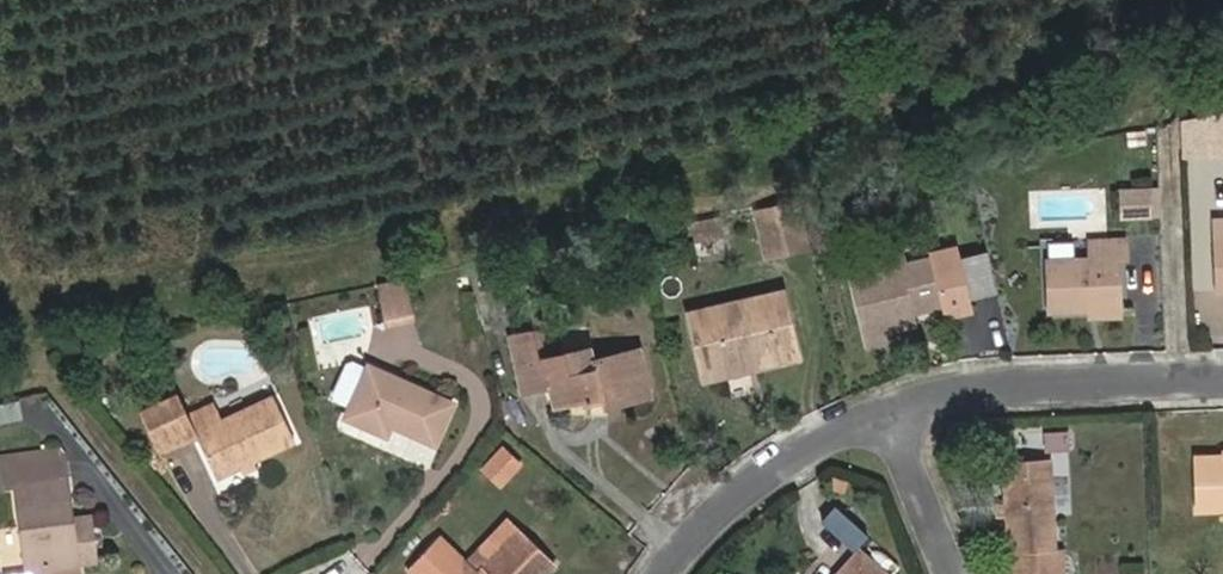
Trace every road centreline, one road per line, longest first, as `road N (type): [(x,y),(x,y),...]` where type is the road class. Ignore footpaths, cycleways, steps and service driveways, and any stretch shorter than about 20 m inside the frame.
road 1 (residential): [(1222,381),(994,388),(891,410)]
road 2 (residential): [(891,410),(812,441),(763,473),(723,504),(665,573)]
road 3 (residential): [(891,410),(955,573)]

